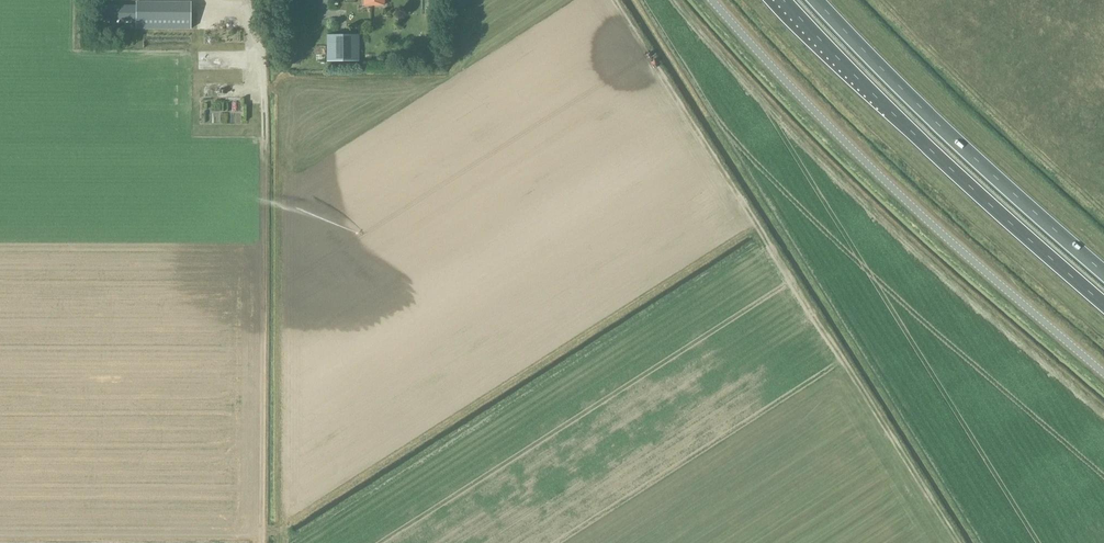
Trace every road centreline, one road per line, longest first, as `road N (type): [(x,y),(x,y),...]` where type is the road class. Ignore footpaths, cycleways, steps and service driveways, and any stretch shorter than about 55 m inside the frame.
road 1 (unclassified): [(711,0),(852,149),(1103,373)]
road 2 (trunk): [(784,0),(887,108),(1103,304)]
road 3 (trunk): [(1103,272),(932,118),(816,0)]

